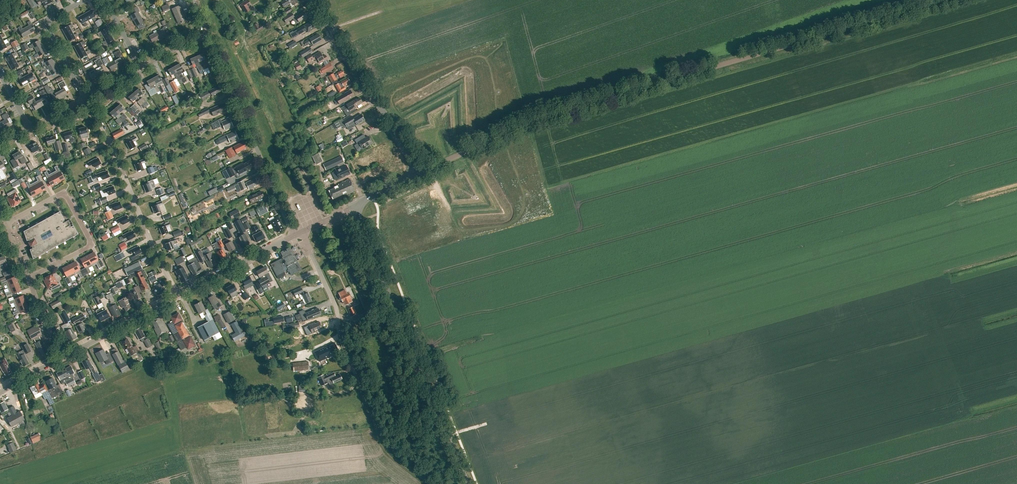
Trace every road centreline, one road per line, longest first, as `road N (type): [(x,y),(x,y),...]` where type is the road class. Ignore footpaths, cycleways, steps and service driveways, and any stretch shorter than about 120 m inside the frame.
road 1 (unclassified): [(420,172),(544,117),(943,0)]
road 2 (tertiary): [(467,483),(352,207)]
road 3 (residential): [(293,236),(208,34)]
road 4 (residential): [(179,296),(86,98)]
road 5 (tertiary): [(420,172),(314,0)]
road 6 (residential): [(31,277),(92,244),(64,193),(6,222)]
road 7 (residential): [(355,374),(302,232)]
road 8 (residential): [(86,98),(45,23),(85,0)]
road 9 (tertiary): [(64,357),(179,296)]
road 10 (tertiary): [(179,296),(293,236)]

